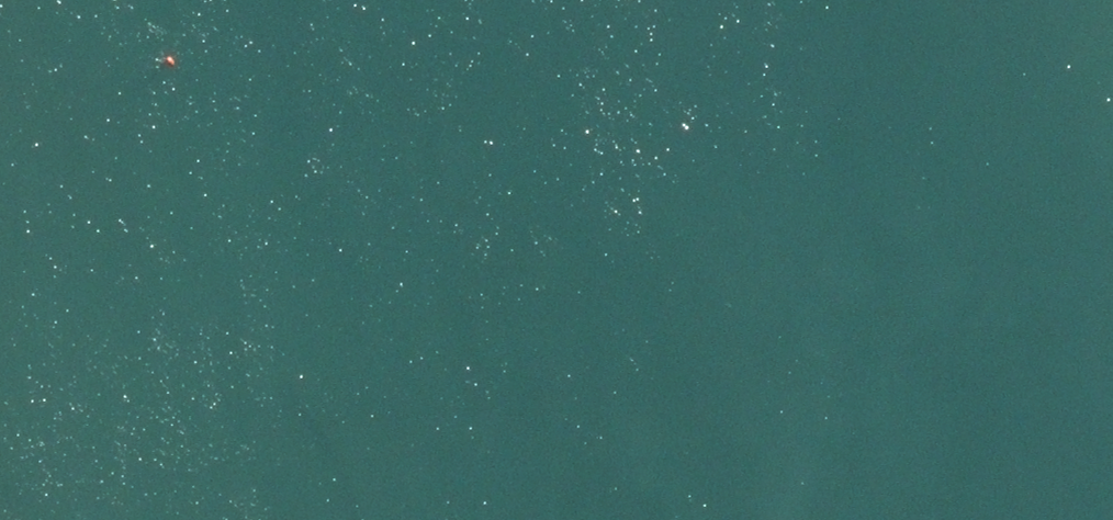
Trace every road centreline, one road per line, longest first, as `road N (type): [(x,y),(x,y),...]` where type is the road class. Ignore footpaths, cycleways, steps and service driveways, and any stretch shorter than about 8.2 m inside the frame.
road 1 (trunk): [(1047,0),(0,301)]
road 2 (trunk): [(0,197),(687,0)]
road 3 (track): [(363,519),(734,414)]
road 4 (track): [(886,371),(1112,308)]

